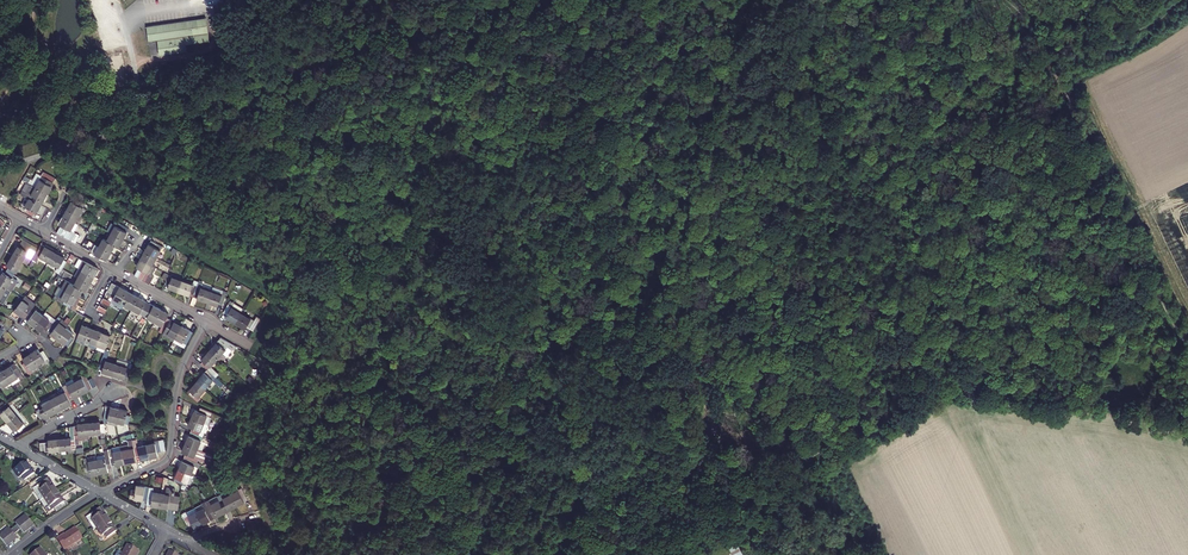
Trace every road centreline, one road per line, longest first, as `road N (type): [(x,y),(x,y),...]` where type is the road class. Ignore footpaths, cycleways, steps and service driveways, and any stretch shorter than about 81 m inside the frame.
road 1 (residential): [(0,169),(143,117),(126,28)]
road 2 (residential): [(206,321),(179,376),(168,457),(100,493)]
road 3 (track): [(1178,0),(1054,78)]

